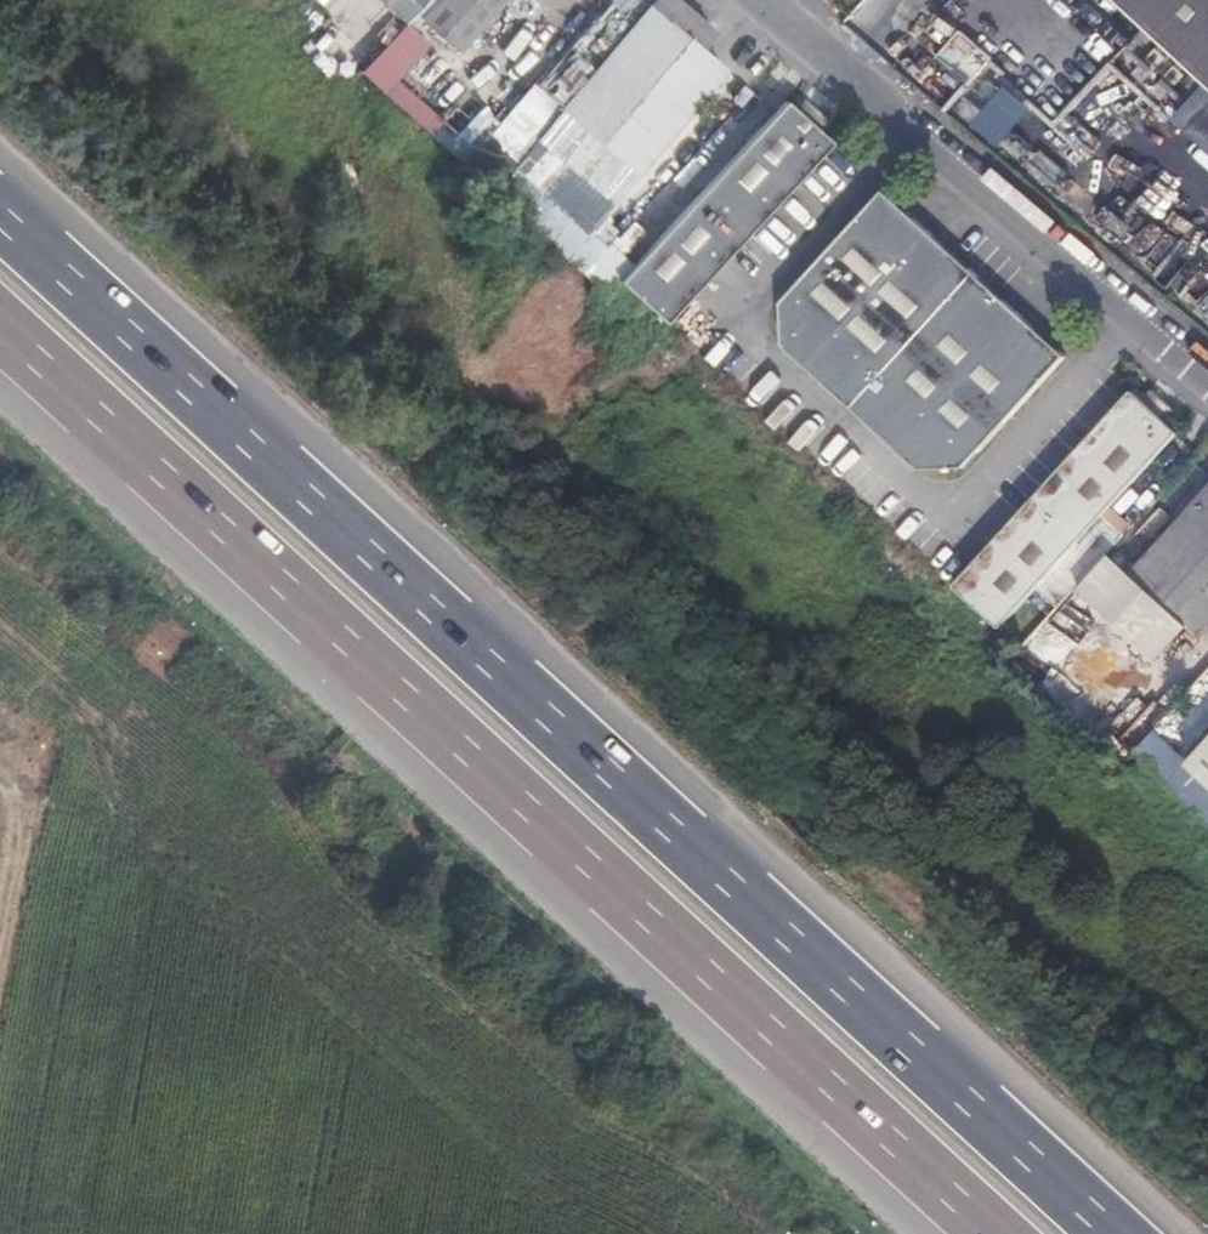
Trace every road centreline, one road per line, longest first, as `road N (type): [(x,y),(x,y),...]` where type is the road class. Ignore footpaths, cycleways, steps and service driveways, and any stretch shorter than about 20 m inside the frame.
road 1 (motorway): [(1102,1233),(0,236)]
road 2 (motorway): [(0,339),(984,1233)]
road 3 (residential): [(745,0),(1207,390)]
road 4 (track): [(0,895),(14,794),(0,772)]

